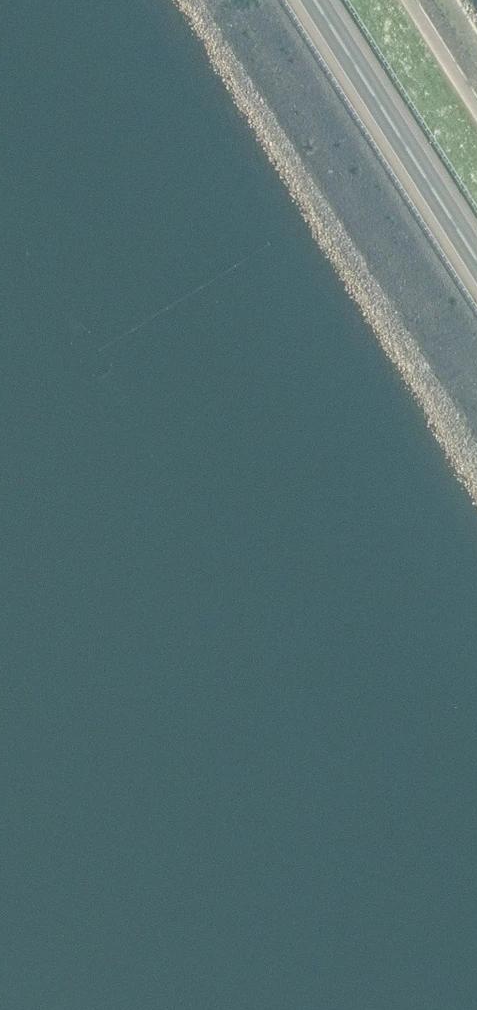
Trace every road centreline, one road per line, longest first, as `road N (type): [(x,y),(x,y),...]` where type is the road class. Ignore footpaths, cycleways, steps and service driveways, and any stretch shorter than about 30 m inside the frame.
road 1 (trunk): [(476,286),(300,0)]

